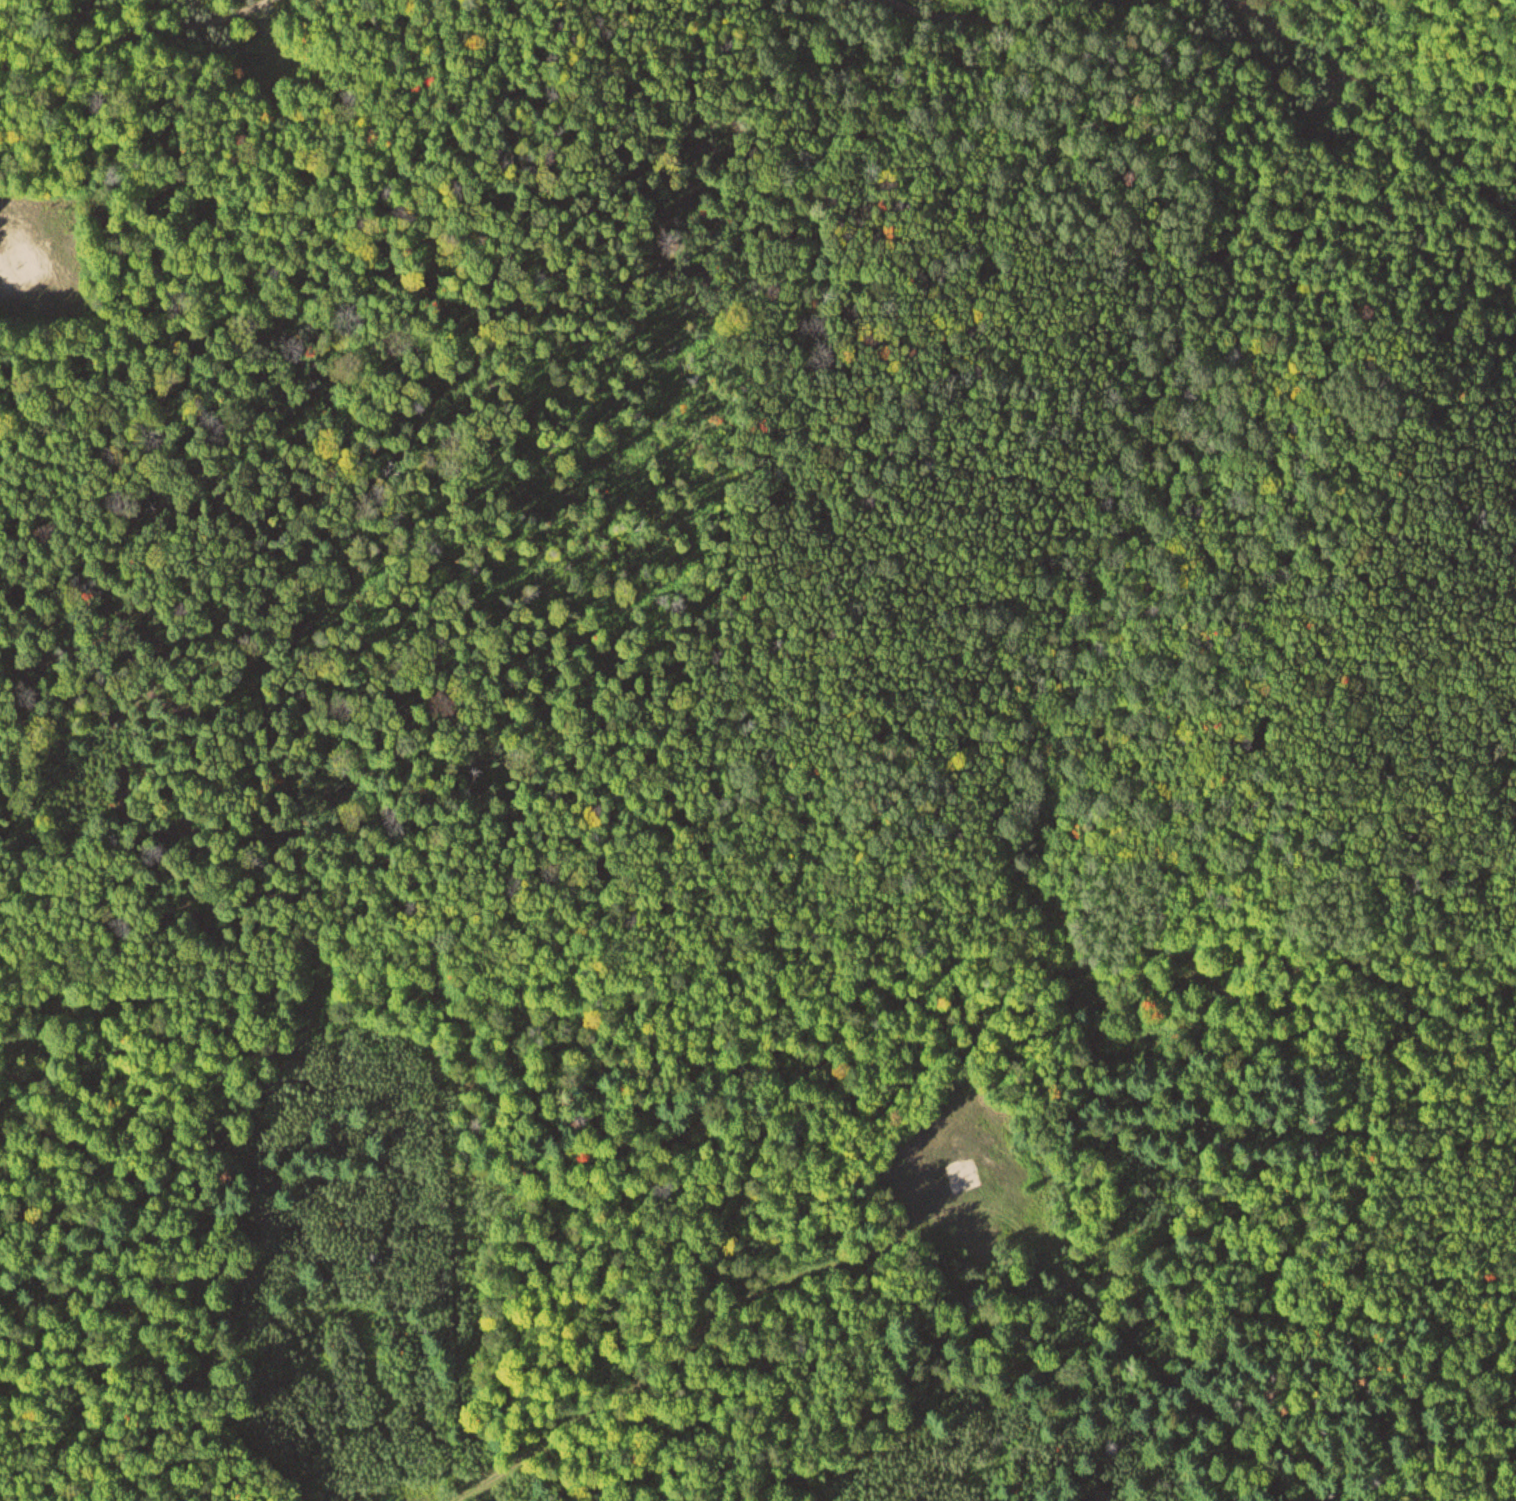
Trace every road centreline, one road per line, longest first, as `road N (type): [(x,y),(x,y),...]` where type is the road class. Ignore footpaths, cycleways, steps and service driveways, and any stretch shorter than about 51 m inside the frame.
road 1 (track): [(455,1500),(673,1359),(743,1294),(893,1239),(945,1204),(988,1206),(1017,1219),(1104,1315),(1300,1500)]
road 2 (track): [(1230,0),(1439,139),(1515,232)]
road 3 (track): [(0,52),(131,39),(257,0)]
road 4 (track): [(904,0),(981,19),(1057,0)]

